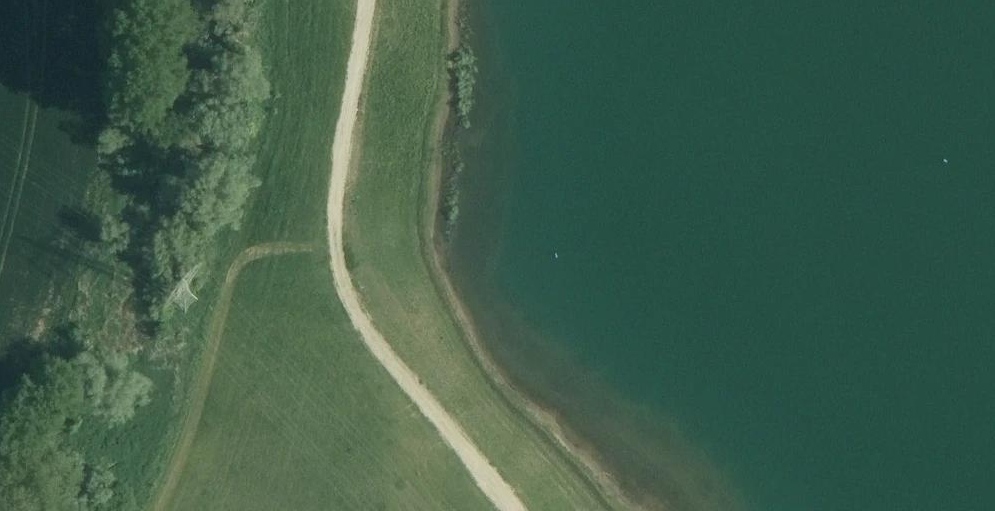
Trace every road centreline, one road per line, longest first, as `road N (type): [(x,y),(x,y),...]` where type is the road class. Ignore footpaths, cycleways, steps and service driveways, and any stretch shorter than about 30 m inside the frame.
road 1 (track): [(129,510),(168,448),(222,258),(269,0)]

